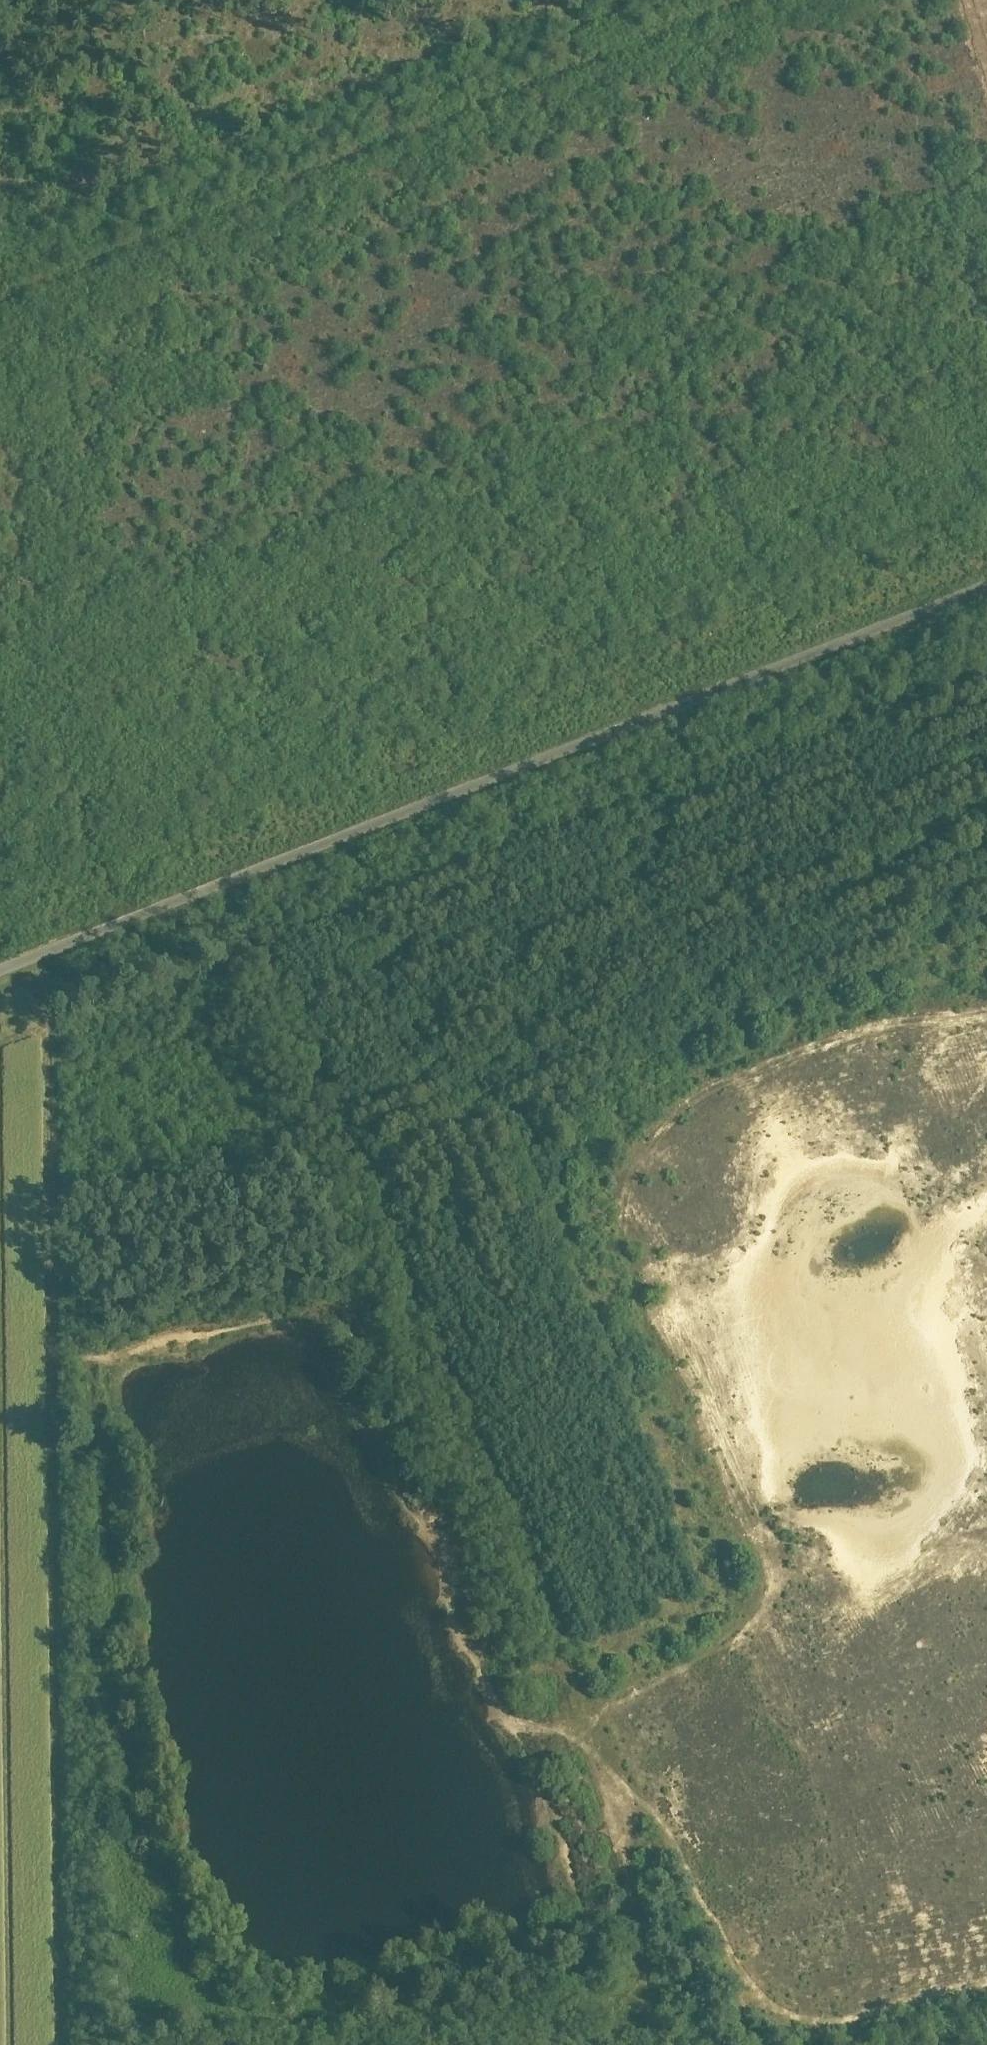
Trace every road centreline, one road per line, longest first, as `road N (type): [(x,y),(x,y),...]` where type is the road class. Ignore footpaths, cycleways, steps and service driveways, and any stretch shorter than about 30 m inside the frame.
road 1 (unclassified): [(986,586),(0,964)]
road 2 (track): [(97,1346),(76,934)]

